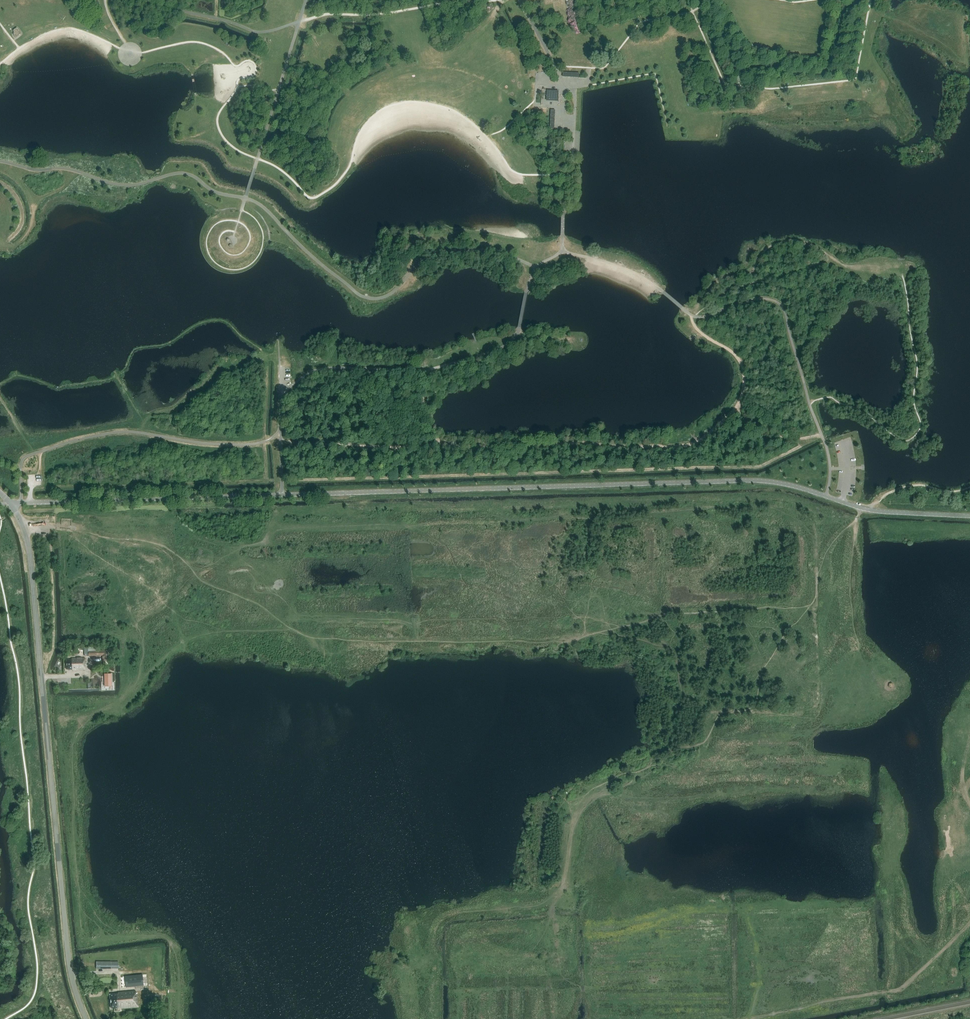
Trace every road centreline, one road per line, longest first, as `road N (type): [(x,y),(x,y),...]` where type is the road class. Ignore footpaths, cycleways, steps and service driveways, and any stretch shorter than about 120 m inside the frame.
road 1 (unclassified): [(969,516),(881,512),(754,481),(11,504)]
road 2 (tertiary): [(86,1018),(68,956),(28,546),(11,504)]

